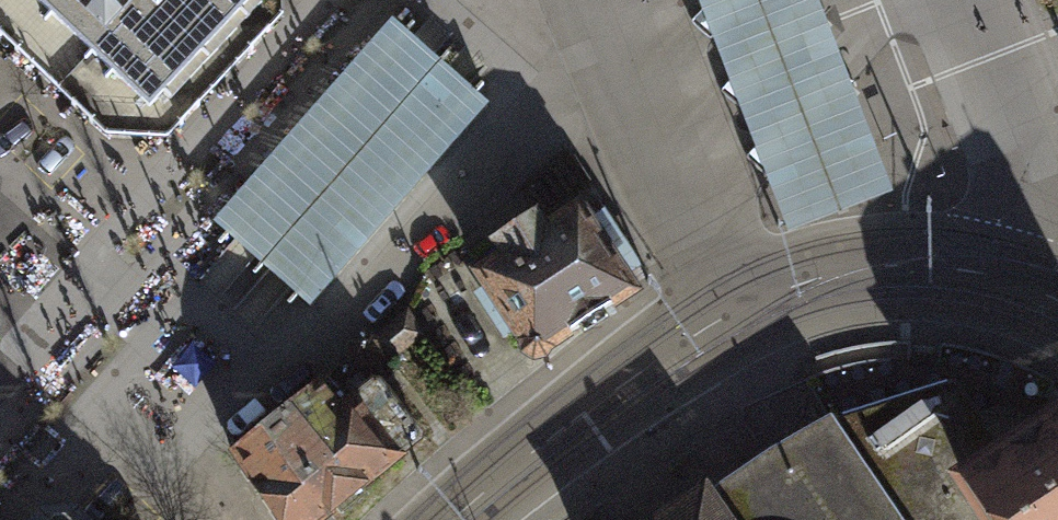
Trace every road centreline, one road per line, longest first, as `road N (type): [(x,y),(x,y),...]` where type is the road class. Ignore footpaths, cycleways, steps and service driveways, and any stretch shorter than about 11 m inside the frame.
road 1 (residential): [(1035,288),(957,266),(858,271),(729,313),(452,519)]
road 2 (residential): [(977,0),(1056,212),(1035,288)]

